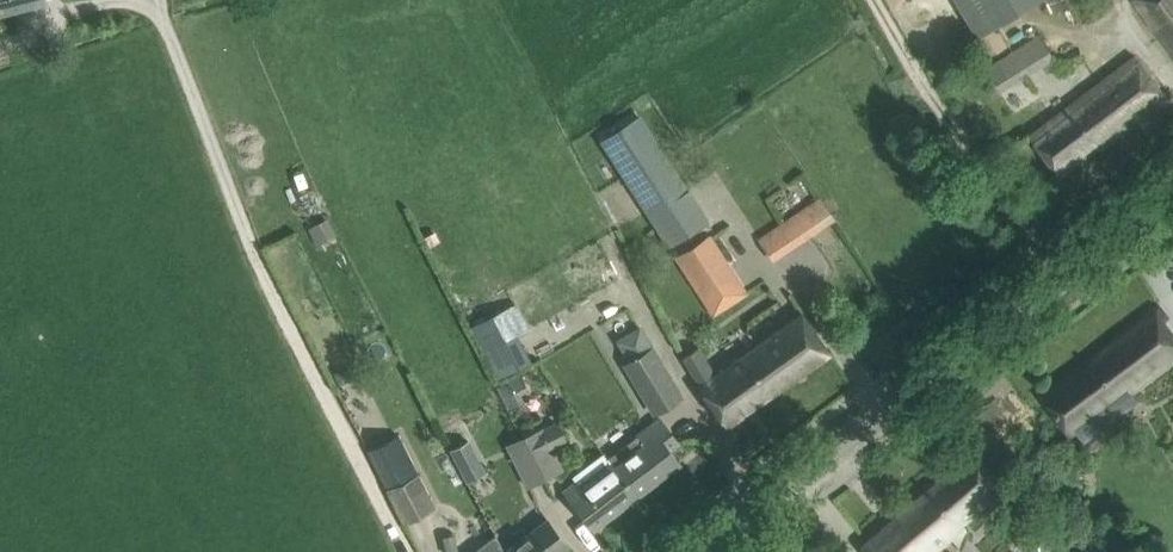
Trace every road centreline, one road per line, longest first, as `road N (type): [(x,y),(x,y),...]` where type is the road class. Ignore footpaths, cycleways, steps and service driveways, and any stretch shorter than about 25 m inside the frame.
road 1 (tertiary): [(705,551),(1172,194)]
road 2 (track): [(1046,247),(915,69),(876,0)]

